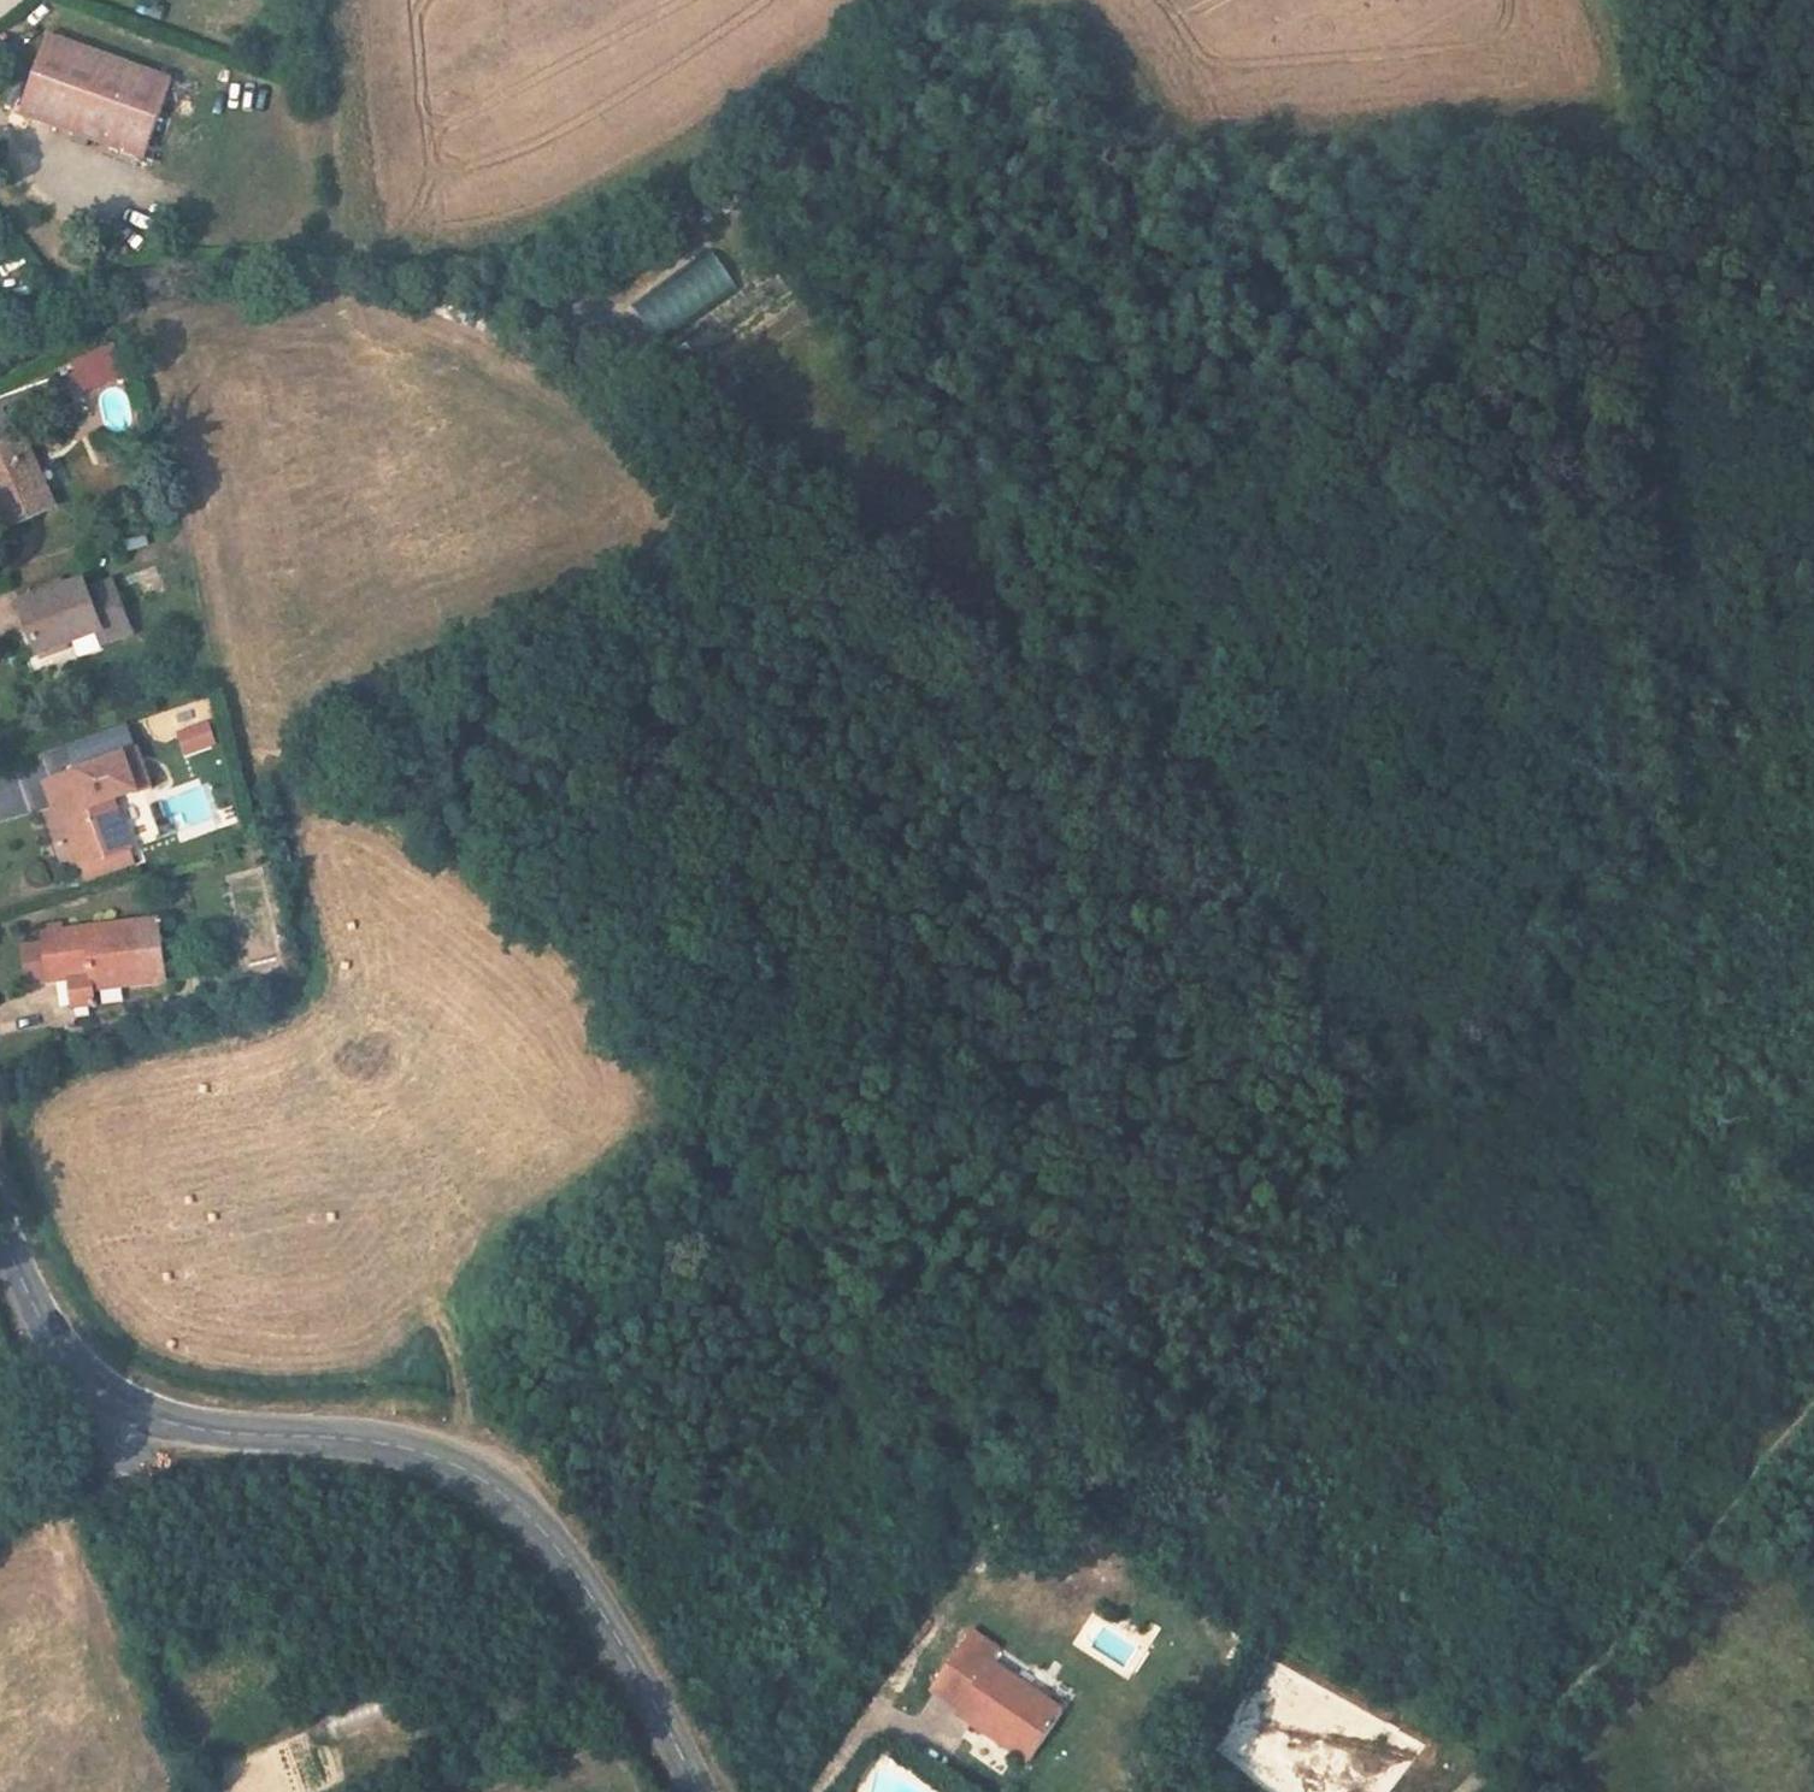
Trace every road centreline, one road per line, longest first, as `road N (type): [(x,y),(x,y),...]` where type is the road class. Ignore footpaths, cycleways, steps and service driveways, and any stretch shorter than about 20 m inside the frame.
road 1 (tertiary): [(702,1791),(626,1649),(557,1545),(517,1500),(474,1471),(417,1450),(348,1436),(152,1423),(116,1403),(72,1361),(0,1231)]
road 2 (track): [(1465,1791),(1813,1408)]

